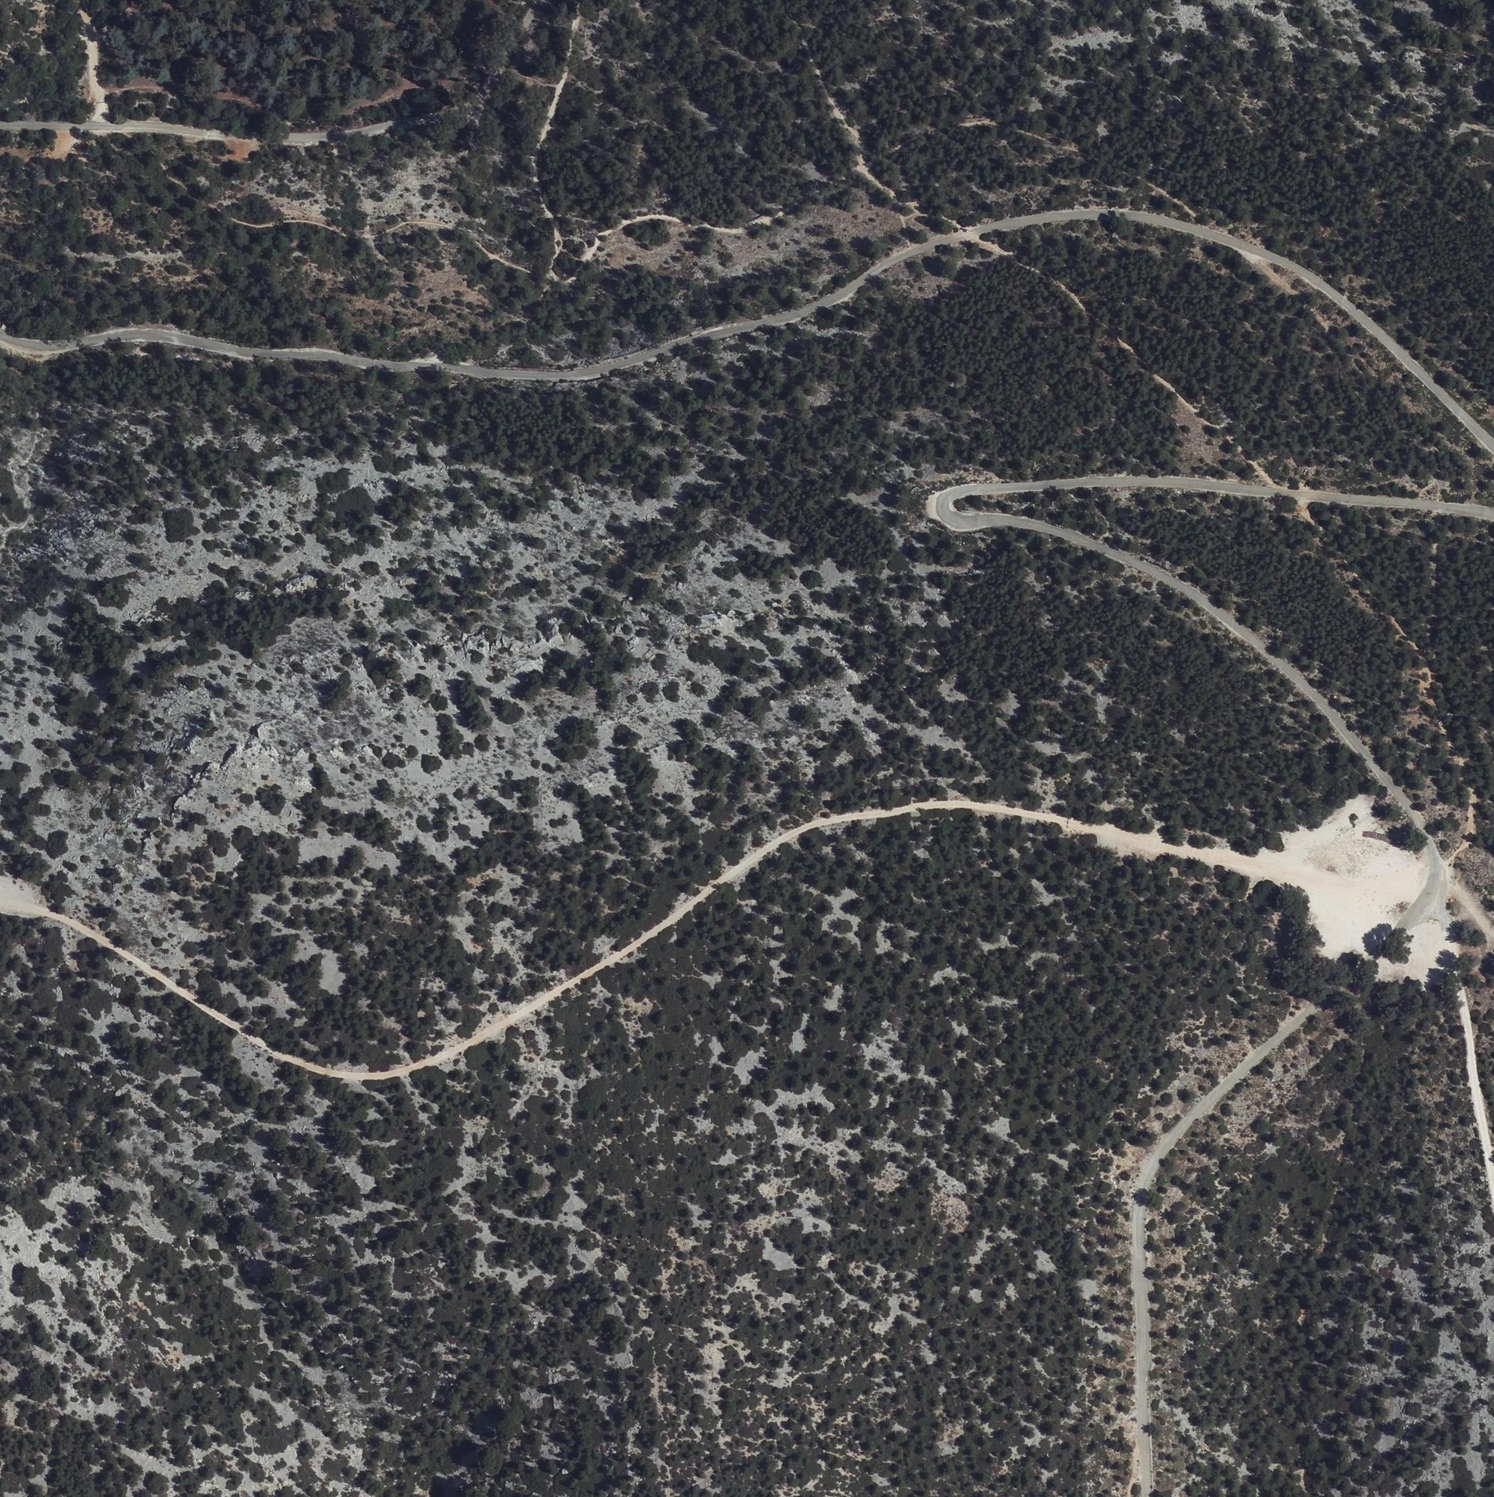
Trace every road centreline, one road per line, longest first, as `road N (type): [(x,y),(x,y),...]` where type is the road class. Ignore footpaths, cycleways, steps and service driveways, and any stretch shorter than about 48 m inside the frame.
road 1 (track): [(0,906),(68,920),(289,1056),(363,1076),(403,1072),(449,1053),(624,950),(784,837),(829,820),(959,805),(1347,883),(1439,869)]
road 2 (track): [(1439,869),(1493,1185)]
road 3 (track): [(1439,869),(1417,910),(1348,978)]
road 4 (track): [(80,0),(109,126)]

